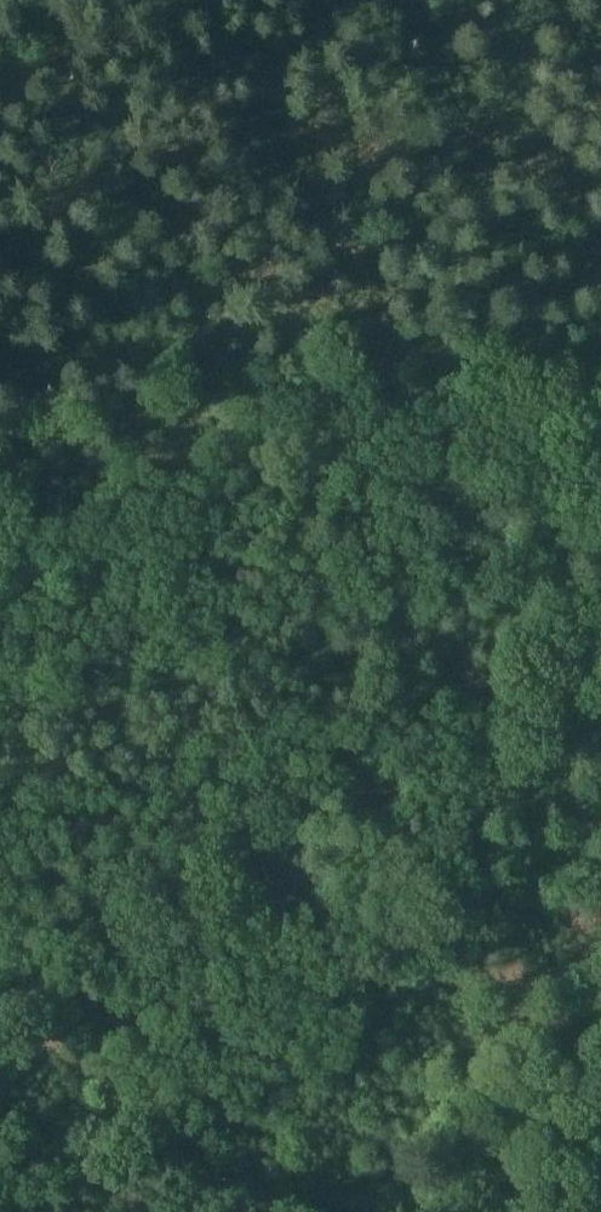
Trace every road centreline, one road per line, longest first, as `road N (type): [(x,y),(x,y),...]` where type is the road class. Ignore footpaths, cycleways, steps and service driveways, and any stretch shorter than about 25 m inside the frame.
road 1 (track): [(461,1211),(455,1190),(466,1148),(600,1004)]

